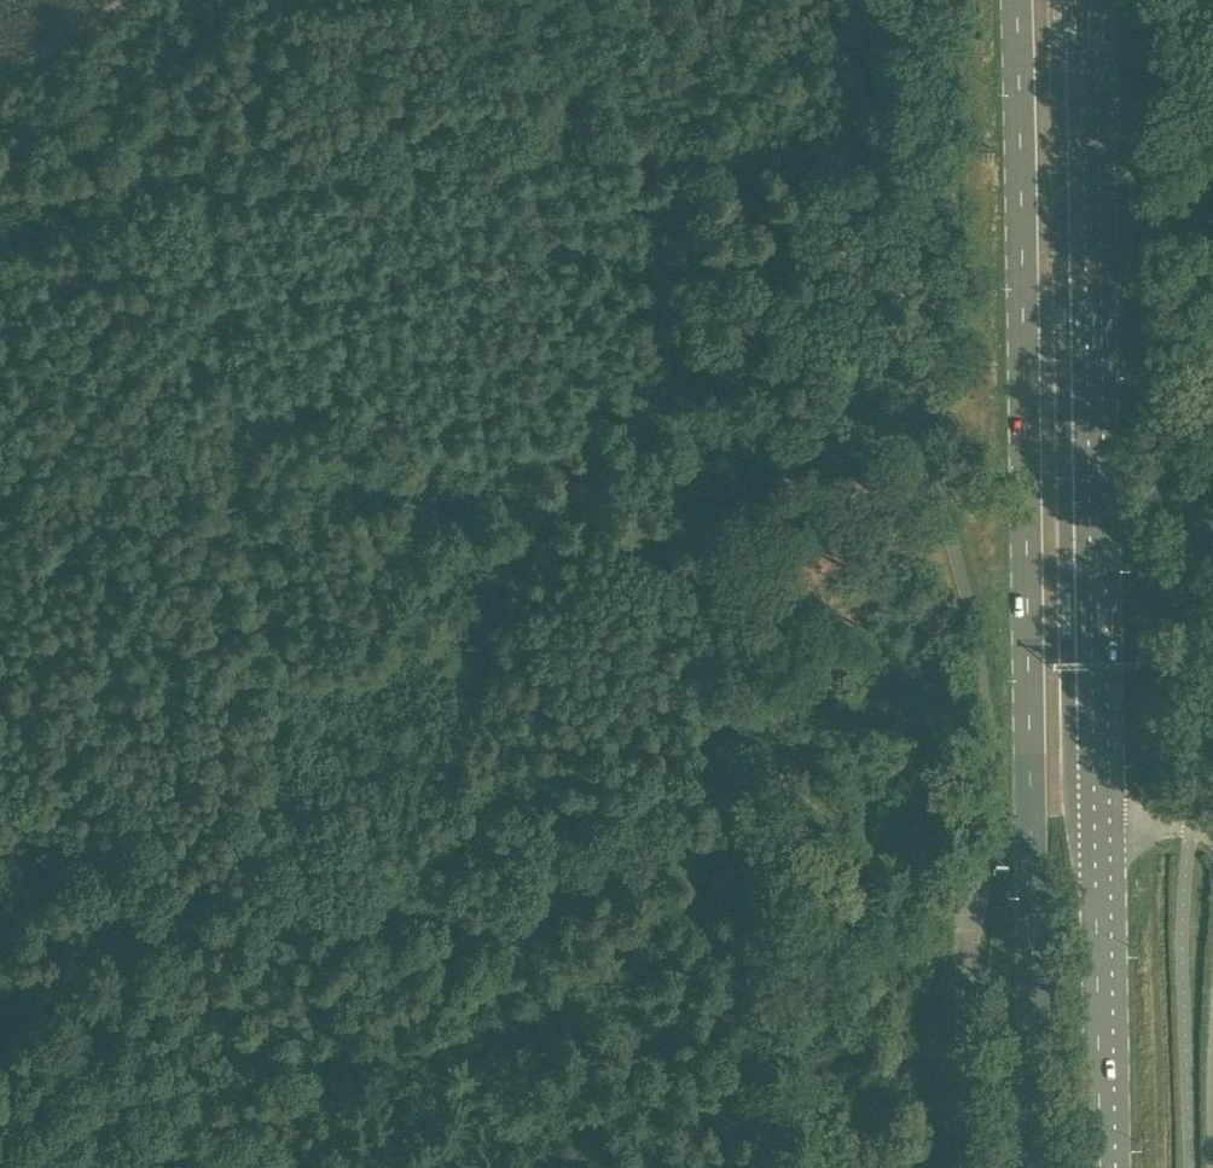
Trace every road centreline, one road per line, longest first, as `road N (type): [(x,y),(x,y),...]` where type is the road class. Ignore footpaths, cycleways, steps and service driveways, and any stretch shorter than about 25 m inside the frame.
road 1 (primary): [(1016,0),(1036,1167)]
road 2 (primary): [(1094,831),(1080,0)]
road 3 (primary): [(1105,1167),(1094,831)]
road 4 (unclassified): [(971,902),(965,1167)]

